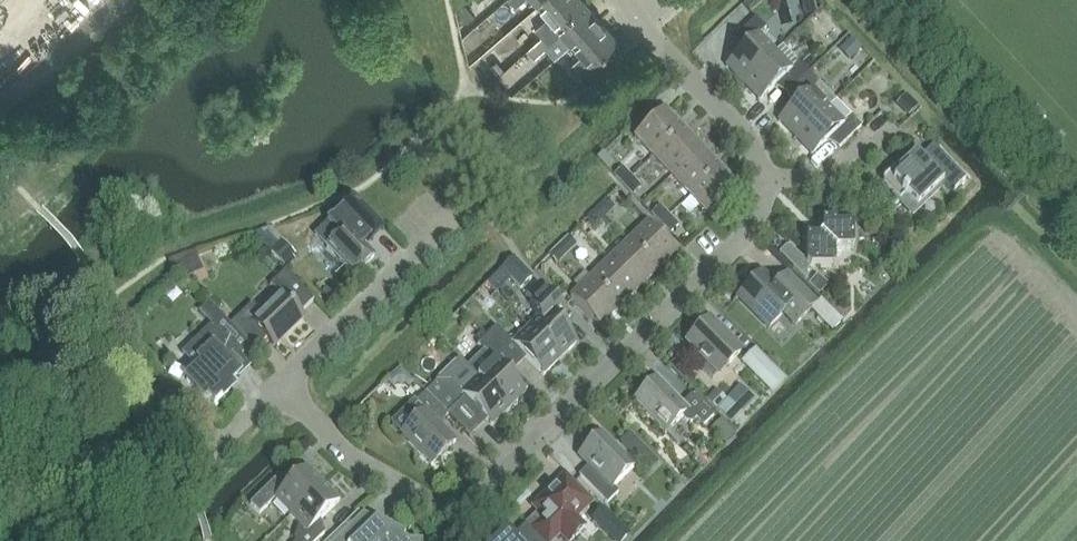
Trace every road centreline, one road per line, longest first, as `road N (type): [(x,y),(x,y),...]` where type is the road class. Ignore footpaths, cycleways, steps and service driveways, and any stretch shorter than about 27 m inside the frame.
road 1 (residential): [(765,179),(751,231),(474,505),(437,506),(346,457),(280,385)]
road 2 (residential): [(280,385),(456,213)]
road 3 (residential): [(765,179),(748,137),(625,0)]
road 4 (residential): [(765,179),(823,174),(883,118)]

